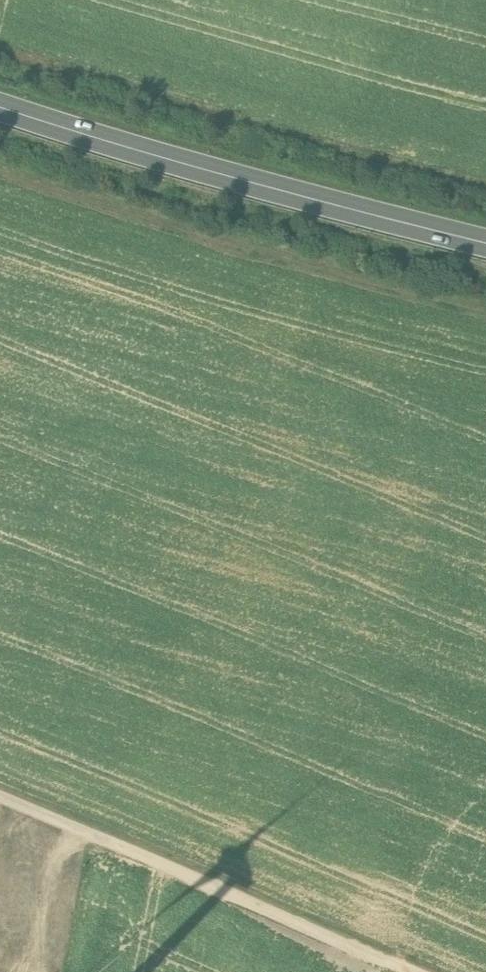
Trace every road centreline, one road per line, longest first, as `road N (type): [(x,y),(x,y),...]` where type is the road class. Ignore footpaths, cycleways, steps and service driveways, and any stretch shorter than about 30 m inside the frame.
road 1 (track): [(485,191),(0,54)]
road 2 (primary): [(0,108),(183,165),(485,243)]
road 3 (track): [(0,175),(224,245),(485,307)]
road 4 (track): [(415,971),(0,795)]

